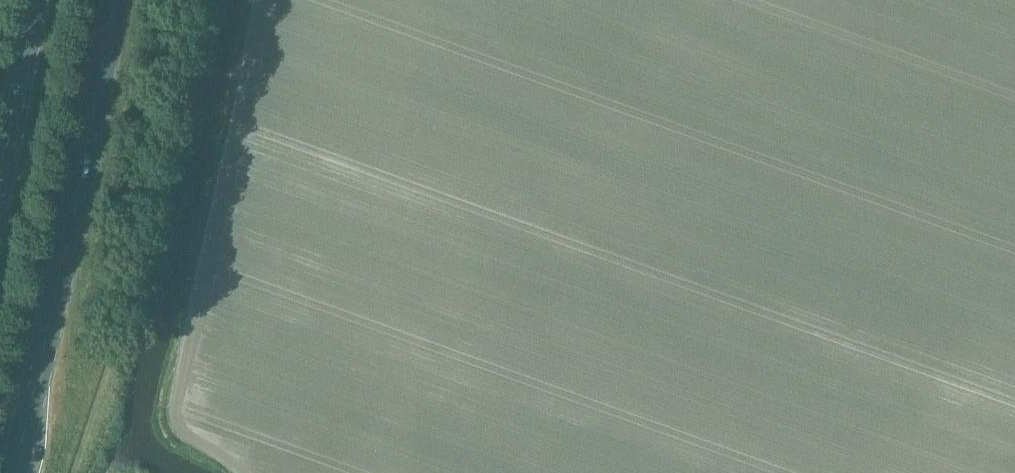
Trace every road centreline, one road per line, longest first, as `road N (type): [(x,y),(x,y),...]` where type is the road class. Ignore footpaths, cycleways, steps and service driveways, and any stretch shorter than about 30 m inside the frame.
road 1 (primary): [(12,472),(67,263),(111,0)]
road 2 (primary): [(31,0),(0,161)]

